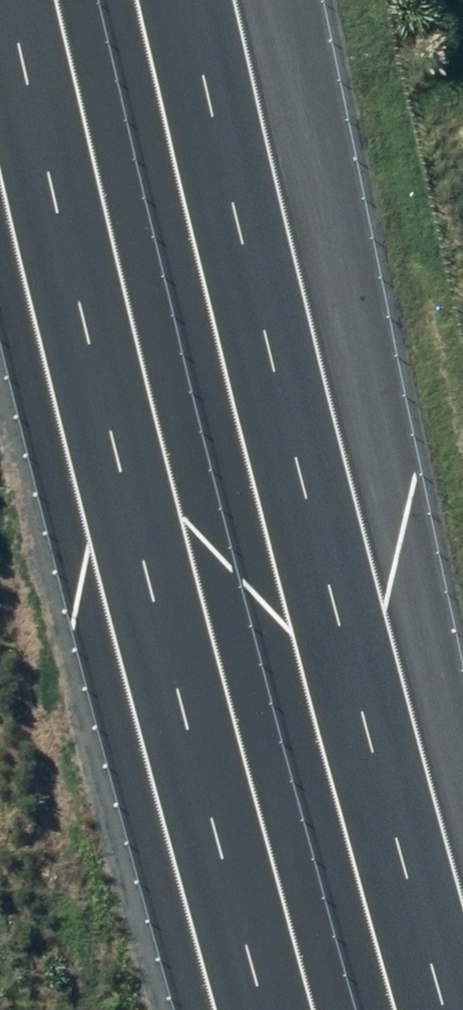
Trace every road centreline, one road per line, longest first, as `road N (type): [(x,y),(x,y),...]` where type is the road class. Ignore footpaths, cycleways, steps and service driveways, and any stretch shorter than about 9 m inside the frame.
road 1 (motorway): [(303,1009),(161,537),(35,0)]
road 2 (motorway): [(204,0),(245,212),(462,1009)]

